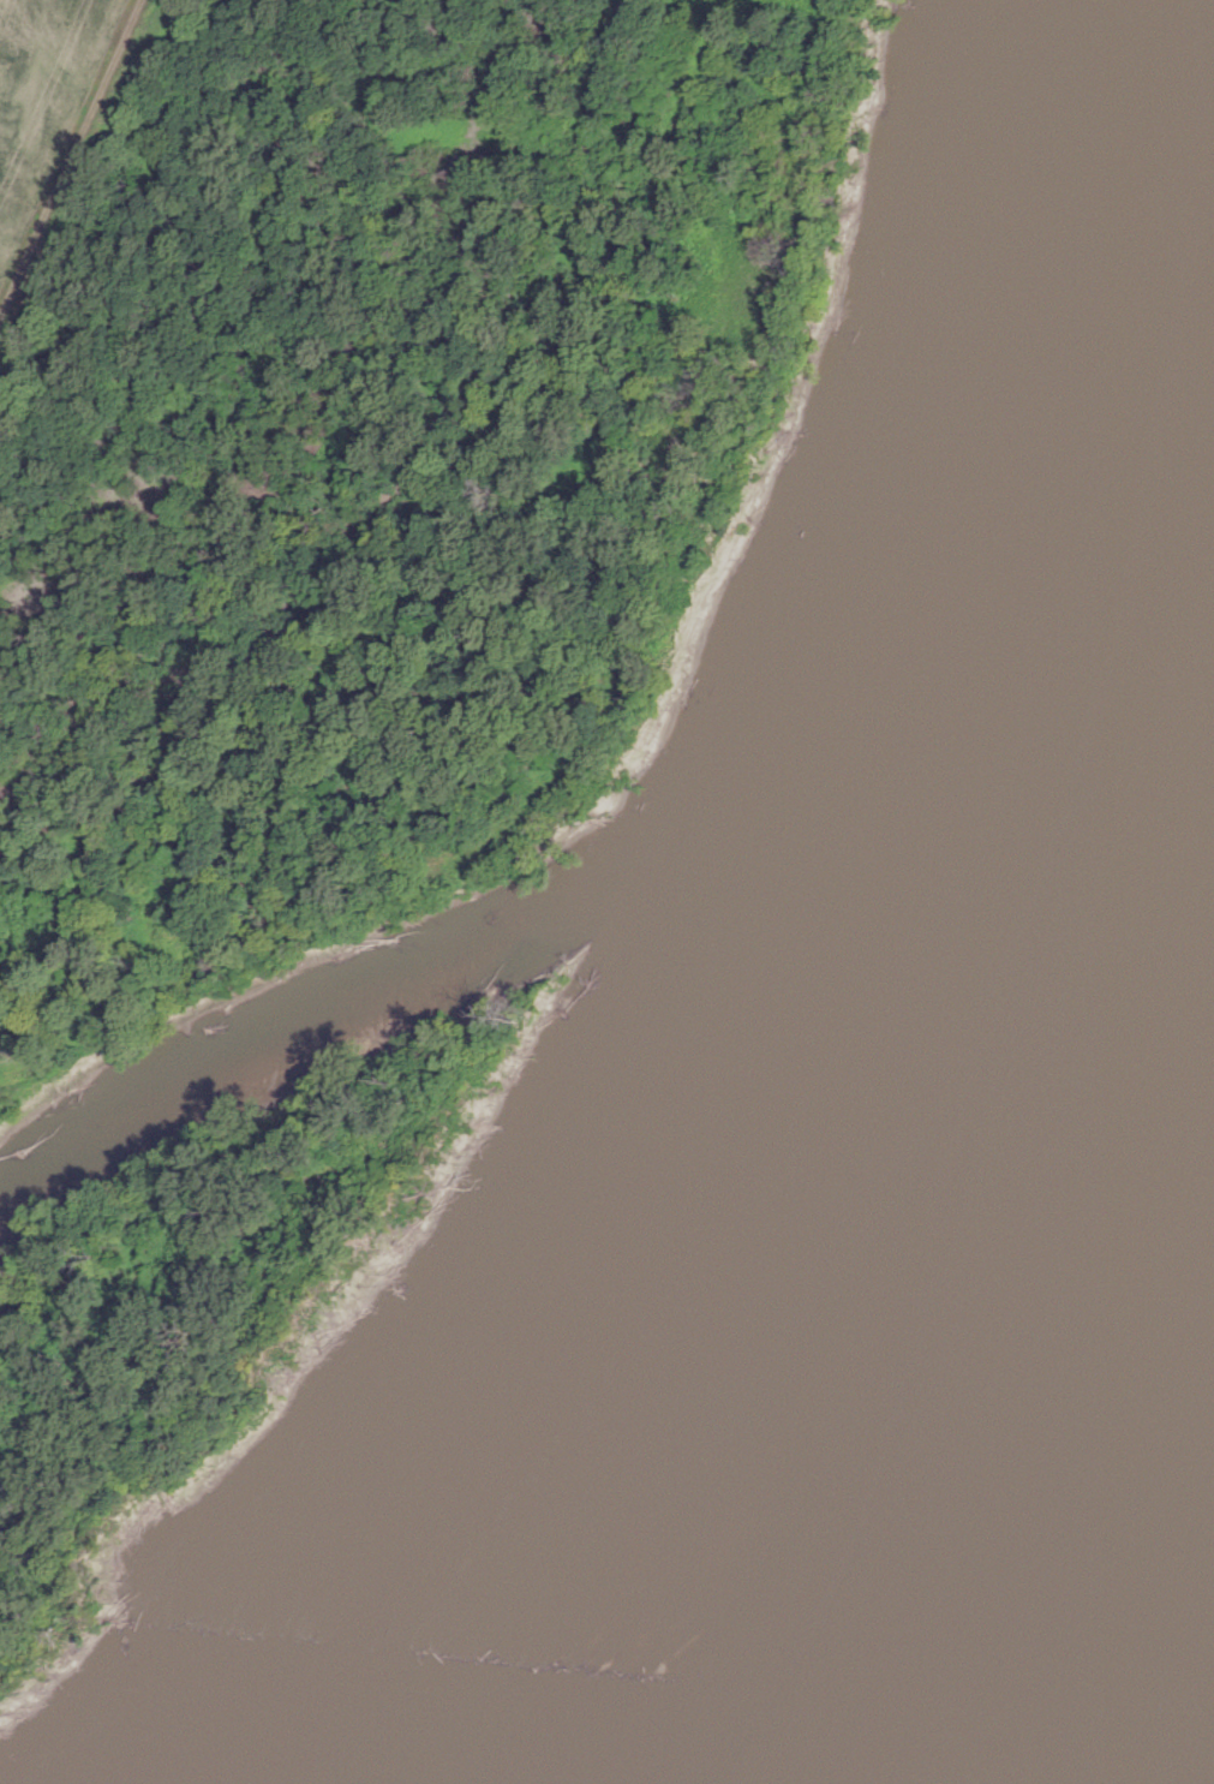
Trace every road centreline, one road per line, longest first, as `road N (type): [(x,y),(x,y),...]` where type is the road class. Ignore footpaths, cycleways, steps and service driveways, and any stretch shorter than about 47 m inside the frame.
road 1 (track): [(0,328),(141,0)]

